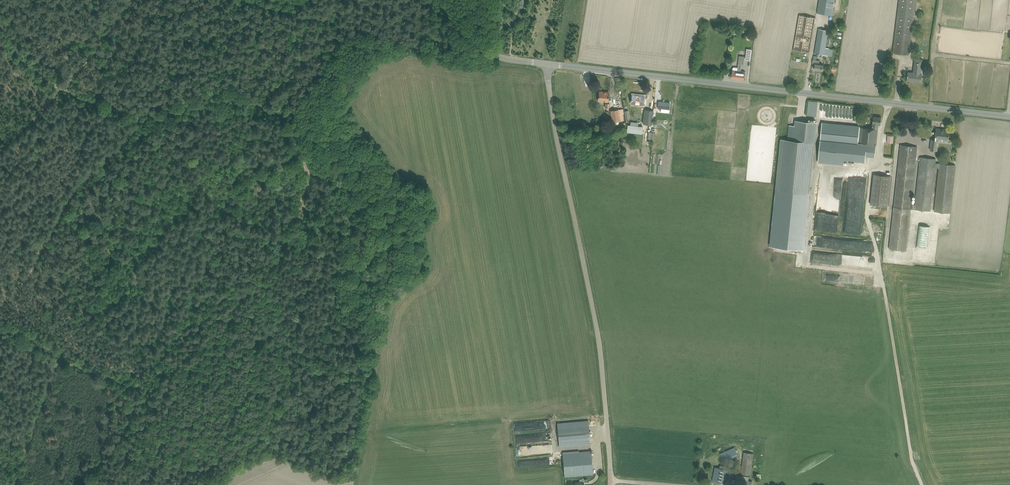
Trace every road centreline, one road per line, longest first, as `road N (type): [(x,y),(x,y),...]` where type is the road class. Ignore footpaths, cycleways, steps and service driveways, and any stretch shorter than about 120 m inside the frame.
road 1 (tertiary): [(1009,116),(547,64)]
road 2 (unclassified): [(611,480),(599,337),(547,64)]
road 3 (tertiary): [(441,0),(488,51),(547,64)]

